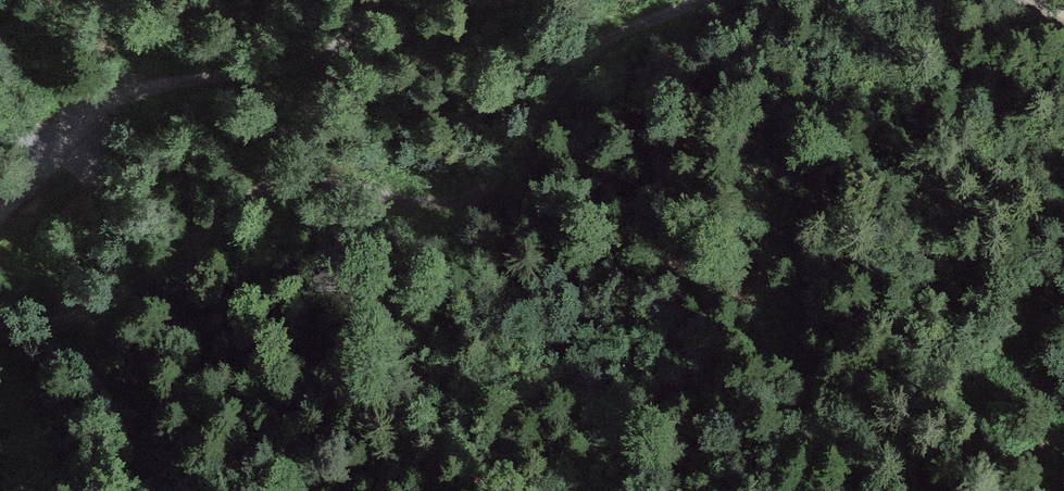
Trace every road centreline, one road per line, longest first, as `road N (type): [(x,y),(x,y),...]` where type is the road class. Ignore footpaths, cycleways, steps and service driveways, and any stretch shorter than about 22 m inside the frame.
road 1 (track): [(0,319),(44,325),(112,303),(264,190),(298,180),(444,203),(485,197),(503,182),(556,89),(583,60),(698,0)]
road 2 (track): [(0,221),(108,111),(181,80),(301,61),(361,28),(377,0)]
road 3 (track): [(943,490),(1063,442)]

